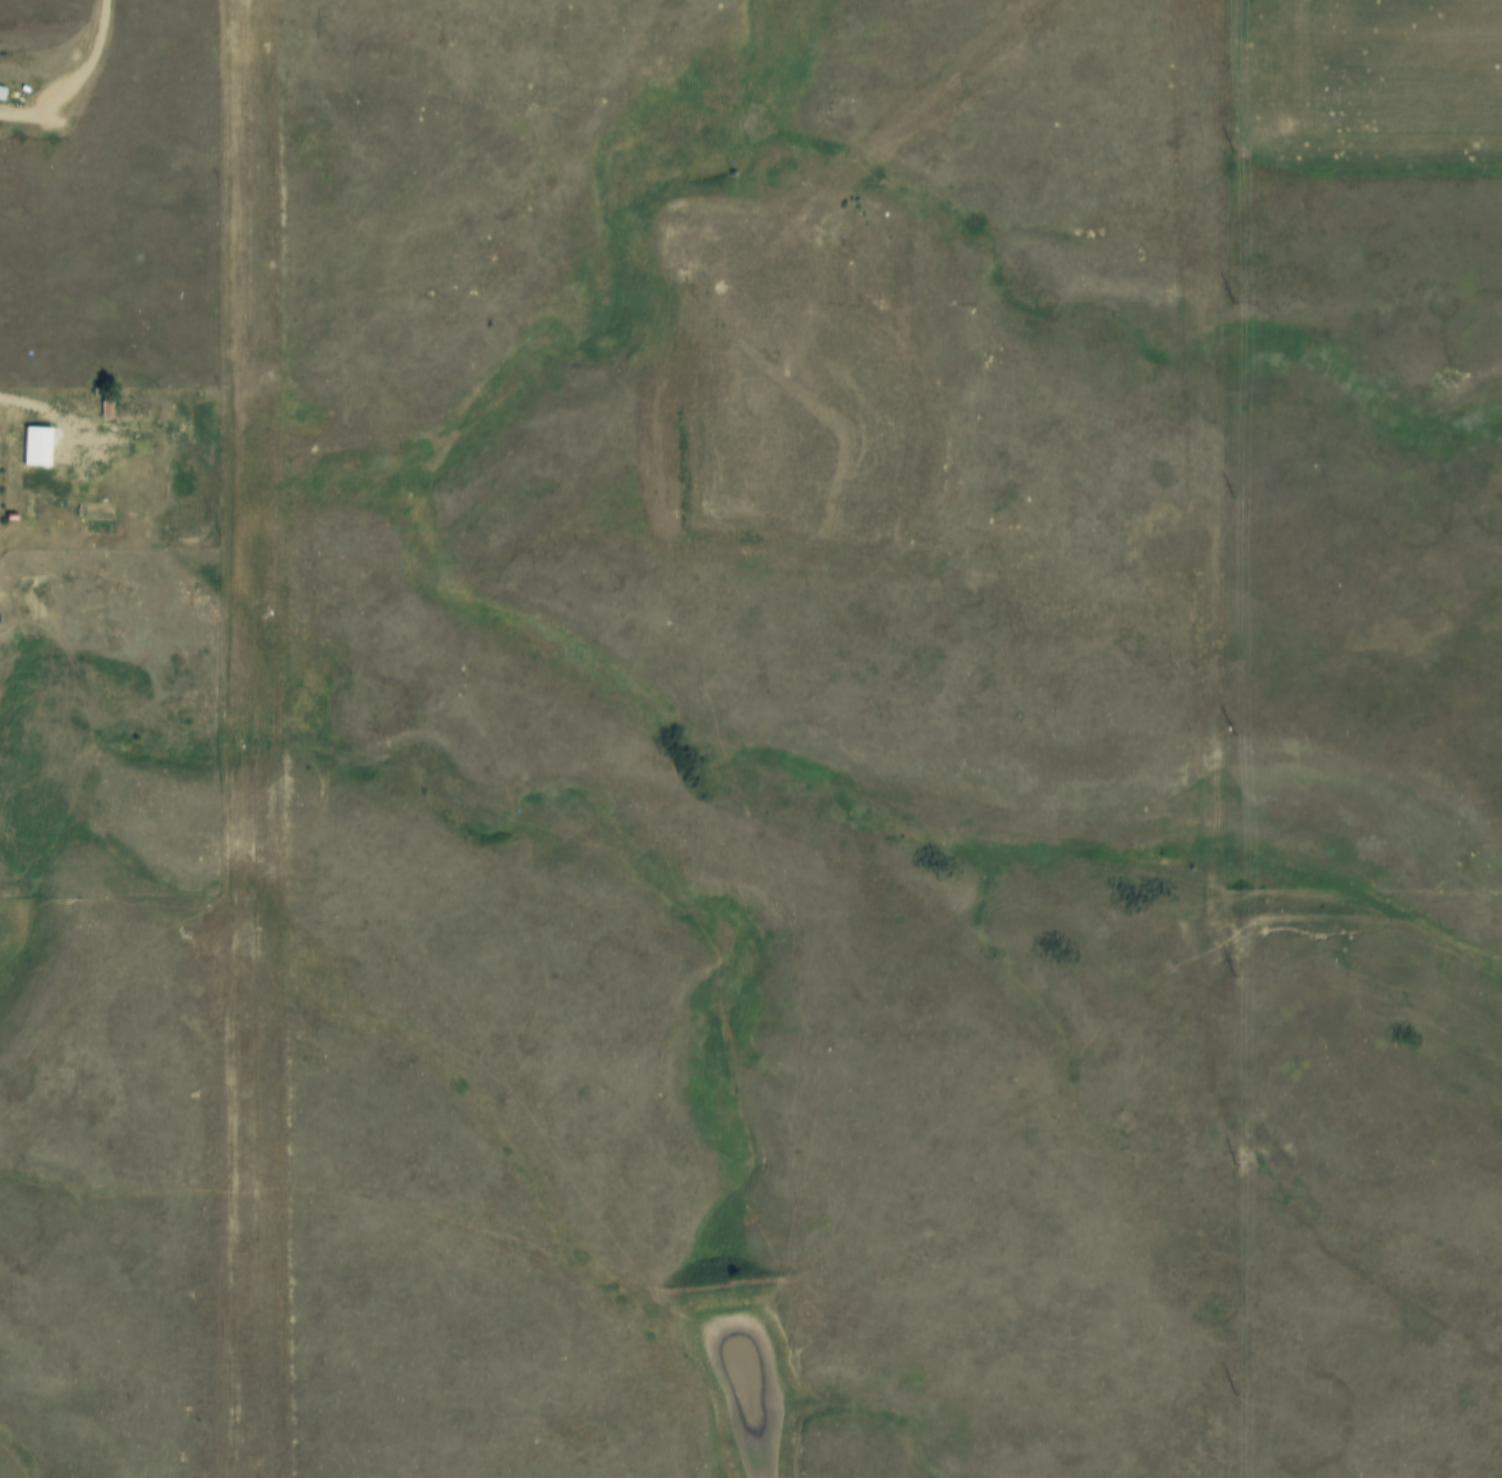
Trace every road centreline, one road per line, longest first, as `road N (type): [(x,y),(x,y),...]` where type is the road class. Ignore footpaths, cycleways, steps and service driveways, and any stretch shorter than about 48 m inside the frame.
road 1 (track): [(1048,0),(817,200),(760,267)]

